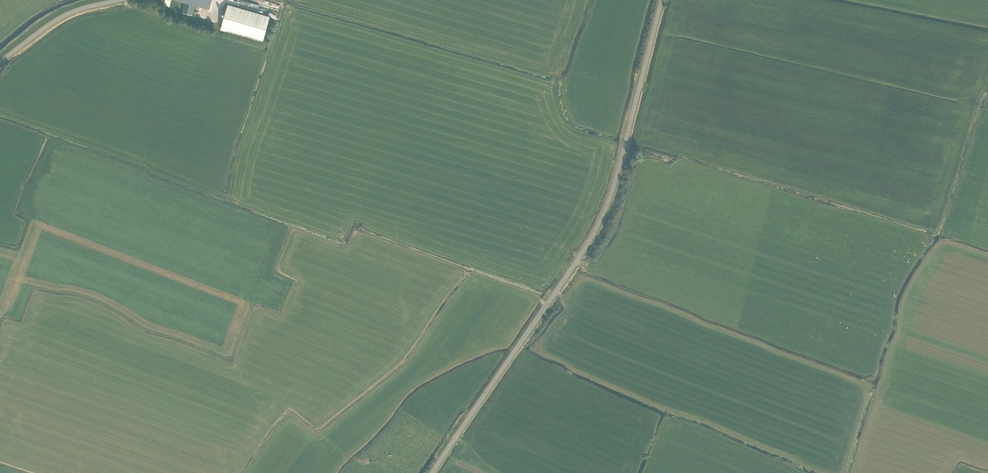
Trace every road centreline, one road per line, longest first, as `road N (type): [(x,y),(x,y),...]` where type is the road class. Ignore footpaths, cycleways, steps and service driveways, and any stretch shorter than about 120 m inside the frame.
road 1 (tertiary): [(432,472),(602,218),(661,0)]
road 2 (tertiary): [(0,62),(59,18),(118,0)]

